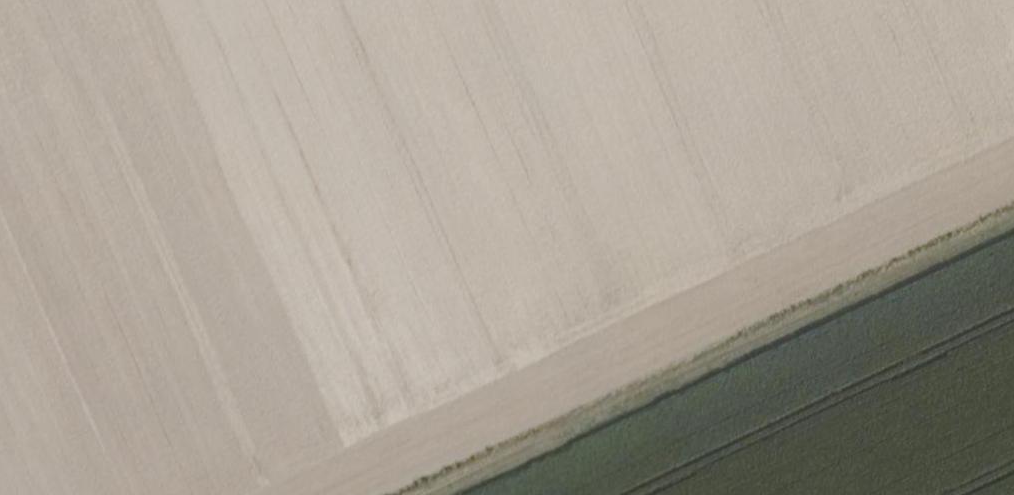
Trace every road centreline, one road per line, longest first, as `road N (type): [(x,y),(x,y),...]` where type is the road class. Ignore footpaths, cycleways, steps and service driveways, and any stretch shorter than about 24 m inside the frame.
road 1 (track): [(451,494),(1013,231)]

